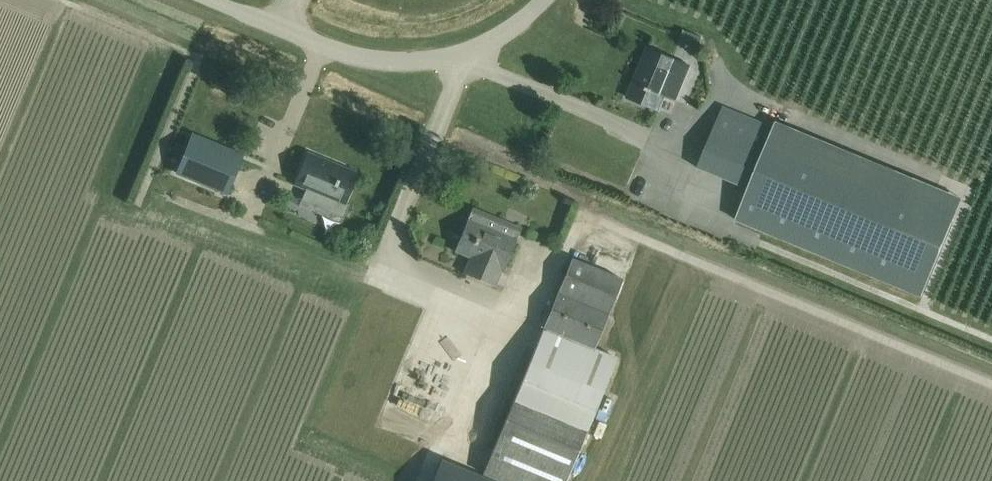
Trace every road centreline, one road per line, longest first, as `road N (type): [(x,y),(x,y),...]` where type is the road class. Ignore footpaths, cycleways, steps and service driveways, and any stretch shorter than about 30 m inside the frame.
road 1 (unclassified): [(256,0),(392,44),(454,39),(525,17),(536,0)]

